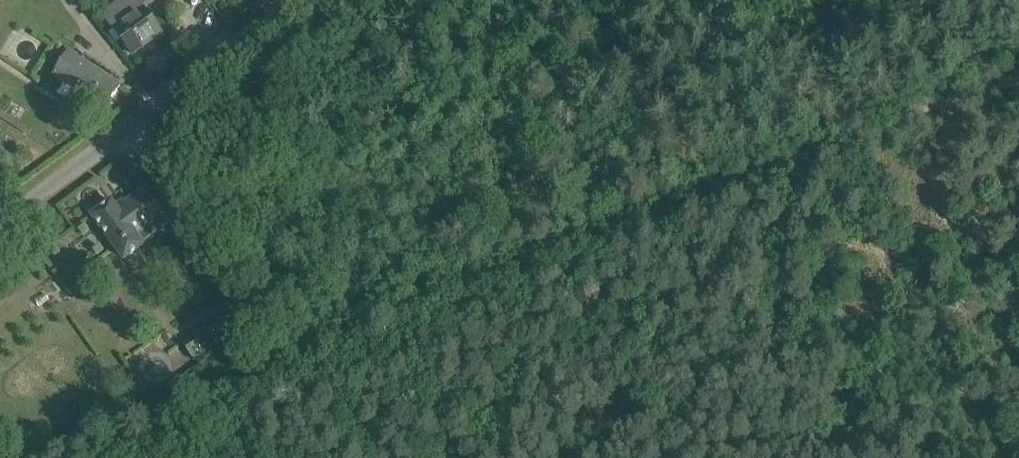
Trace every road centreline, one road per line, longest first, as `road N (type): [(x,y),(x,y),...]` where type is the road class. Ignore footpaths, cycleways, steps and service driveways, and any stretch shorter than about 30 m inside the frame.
road 1 (unclassified): [(0,223),(297,0)]

